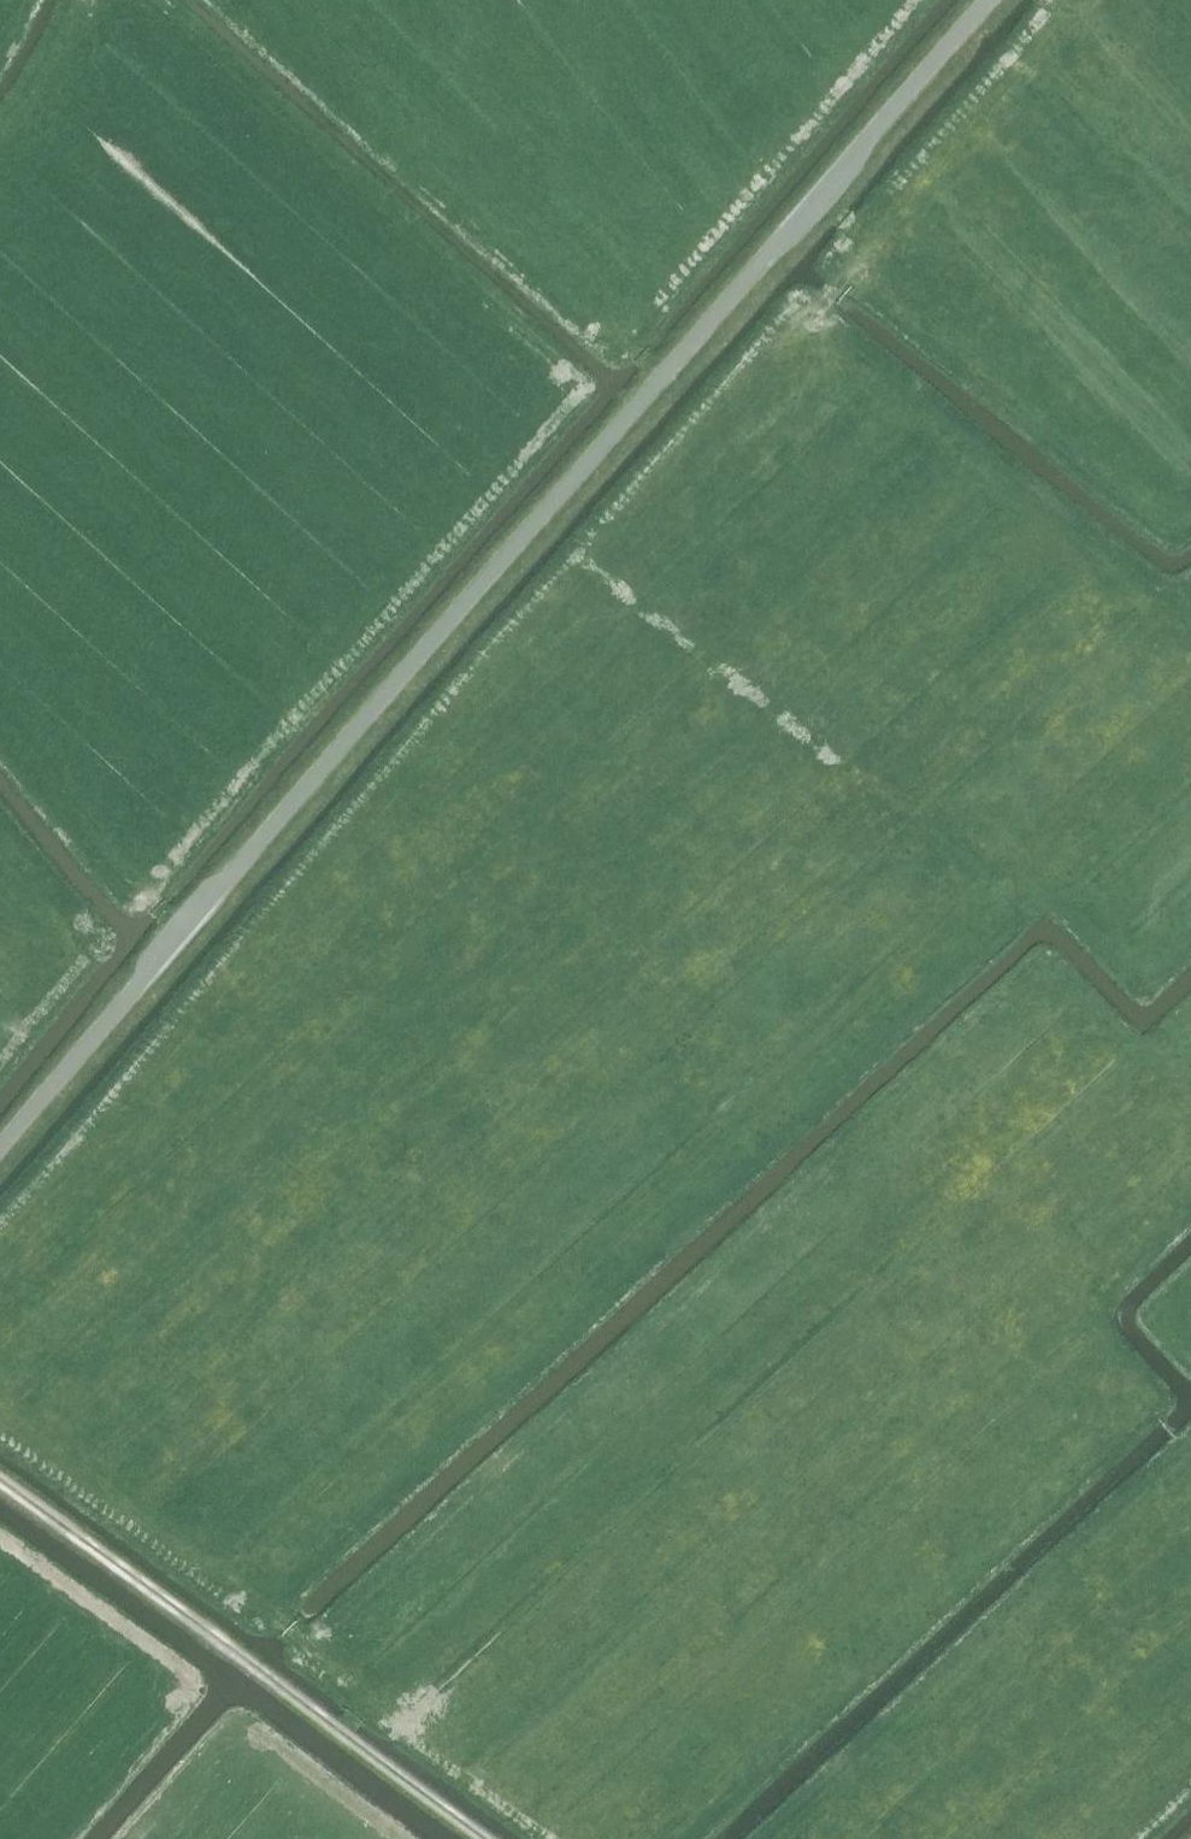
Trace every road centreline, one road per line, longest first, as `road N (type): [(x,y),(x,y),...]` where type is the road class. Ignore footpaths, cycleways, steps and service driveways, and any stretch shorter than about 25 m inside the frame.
road 1 (unclassified): [(0,1146),(988,0)]
road 2 (track): [(0,1481),(489,1838)]

